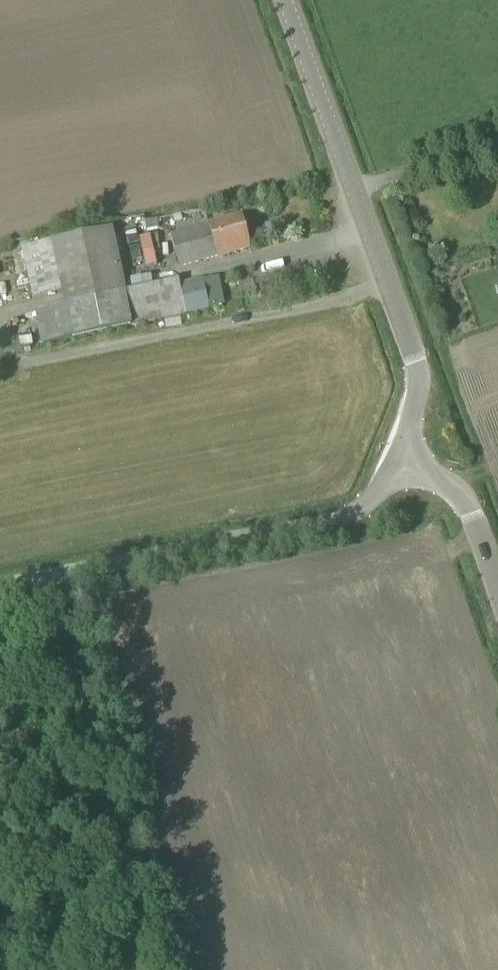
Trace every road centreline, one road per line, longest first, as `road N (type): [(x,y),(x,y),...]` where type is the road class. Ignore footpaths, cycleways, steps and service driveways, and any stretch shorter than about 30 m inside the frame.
road 1 (tertiary): [(402,453),(418,389),(414,363),(286,0)]
road 2 (unclassified): [(402,453),(384,487),(347,517),(0,591)]
road 3 (tertiary): [(497,592),(465,500),(402,453)]

